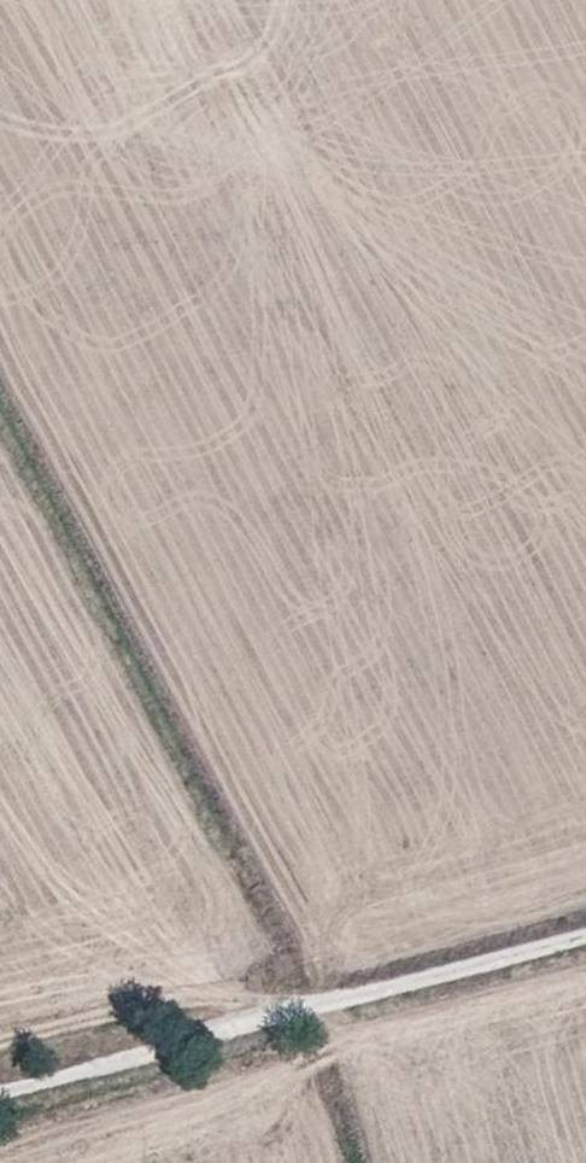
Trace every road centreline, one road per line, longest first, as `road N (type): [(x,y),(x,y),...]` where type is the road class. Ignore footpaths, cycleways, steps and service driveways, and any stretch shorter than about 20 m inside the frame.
road 1 (track): [(0,1093),(585,938)]

